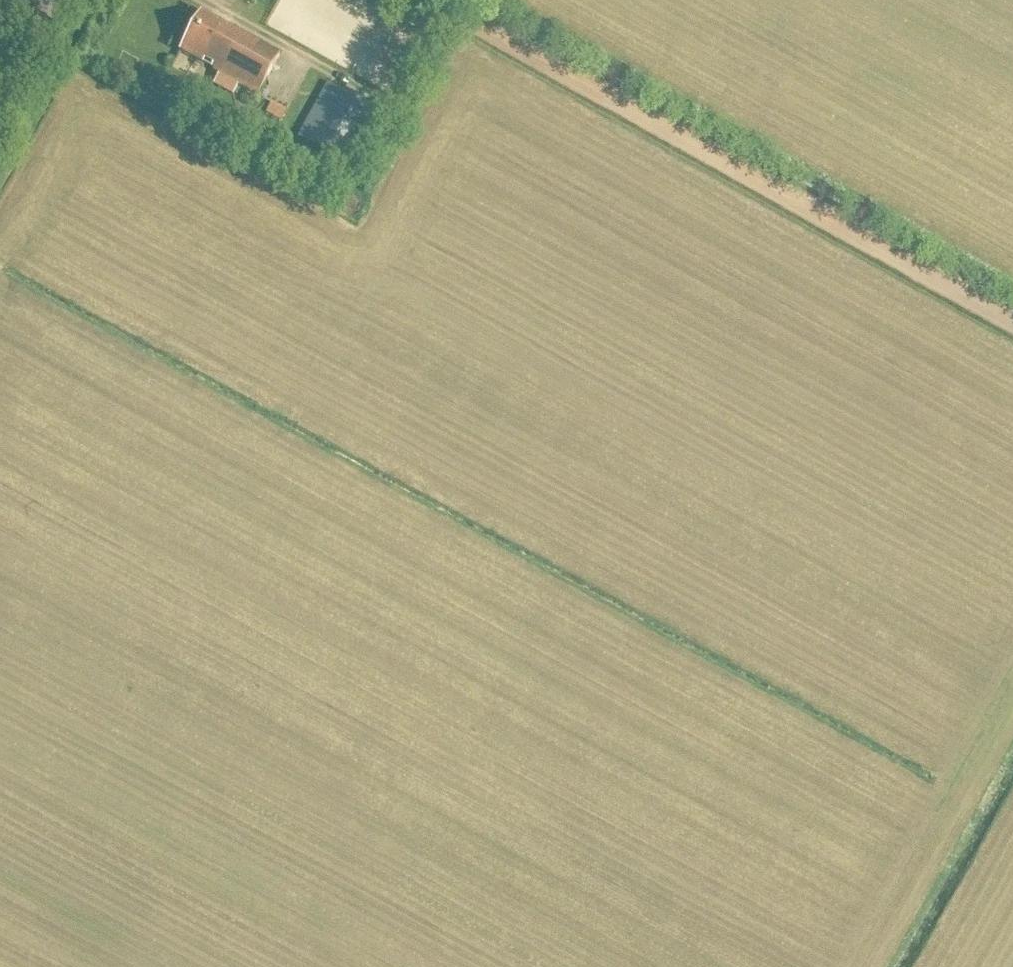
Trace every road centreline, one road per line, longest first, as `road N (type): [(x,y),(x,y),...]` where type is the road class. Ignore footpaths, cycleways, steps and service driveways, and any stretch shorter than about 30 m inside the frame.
road 1 (track): [(1012,320),(436,0)]

